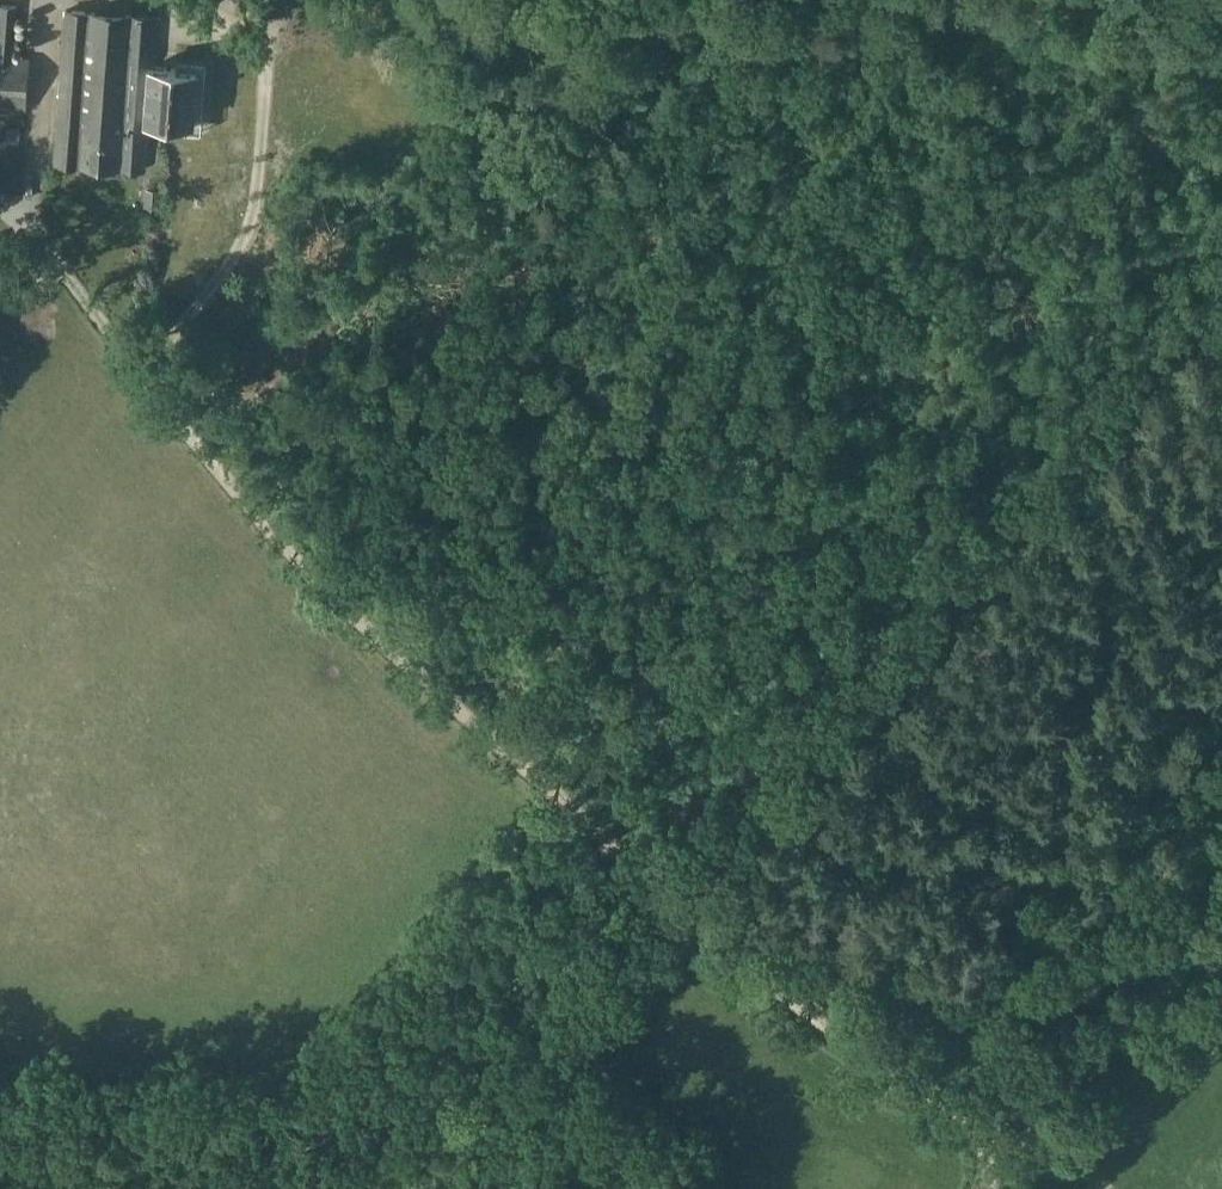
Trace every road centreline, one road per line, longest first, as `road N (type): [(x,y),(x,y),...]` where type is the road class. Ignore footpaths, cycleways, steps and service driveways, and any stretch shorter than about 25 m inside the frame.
road 1 (track): [(1004,0),(1001,78),(429,683)]
road 2 (track): [(429,683),(780,1002),(1011,1153),(980,1188)]
road 3 (track): [(0,195),(261,519),(429,683)]

